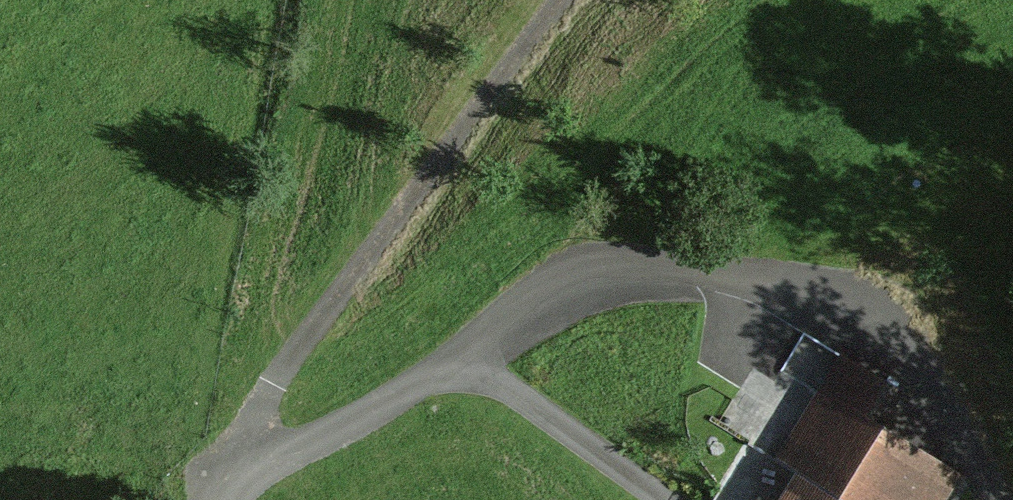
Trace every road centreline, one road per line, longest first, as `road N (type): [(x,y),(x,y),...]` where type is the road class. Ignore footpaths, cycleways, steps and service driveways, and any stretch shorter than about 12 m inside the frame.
road 1 (unclassified): [(233,499),(258,469),(368,421),(564,294),(643,280),(795,292),(879,330),(955,390),(1011,499)]
road 2 (track): [(581,0),(272,397),(258,469)]

